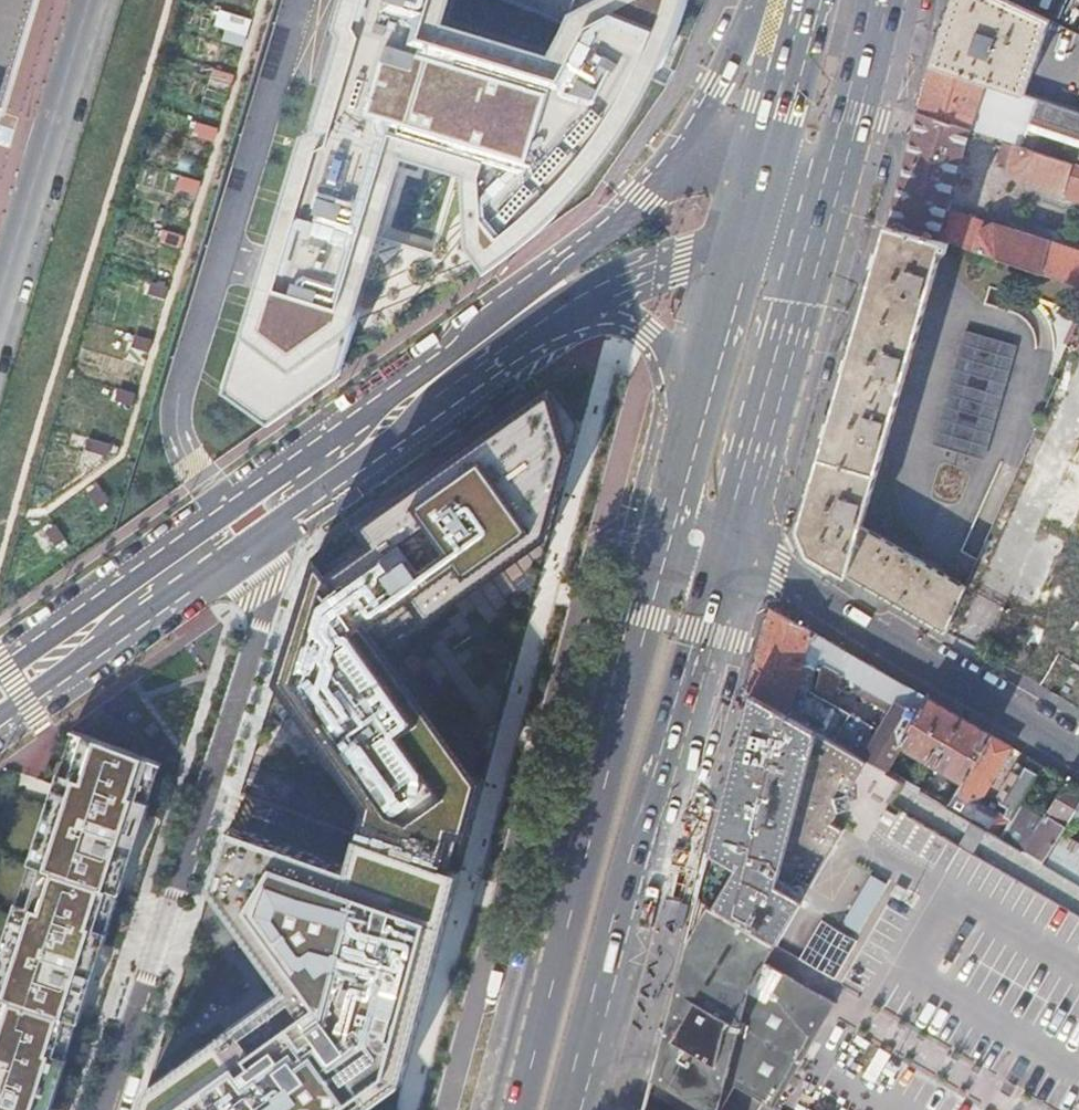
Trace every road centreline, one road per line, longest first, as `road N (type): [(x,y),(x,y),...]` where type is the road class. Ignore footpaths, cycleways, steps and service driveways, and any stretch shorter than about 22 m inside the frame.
road 1 (residential): [(218,537),(264,594),(262,623),(107,1109)]
road 2 (primary): [(566,1109),(724,552)]
road 3 (residential): [(724,552),(1078,753)]
road 4 (primary): [(663,533),(564,909)]
road 5 (tertiary): [(218,537),(517,318)]
road 6 (primary): [(724,552),(819,228)]
road 7 (residential): [(0,301),(93,0)]
road 8 (tertiary): [(756,170),(683,154),(517,318)]
road 9 (residential): [(564,909),(493,916),(445,1109)]
road 10 (tertiary): [(0,695),(218,537)]
road 11 (primary): [(819,228),(877,0)]
road 12 (primary): [(564,909),(512,1109)]
road 13 (primary): [(801,0),(756,170)]
road 14 (tertiary): [(586,295),(736,242)]
road 15 (primary): [(699,383),(663,533)]
road 16 (primary): [(736,242),(699,383)]
road 17 (primary): [(586,295),(640,329),(699,383)]

